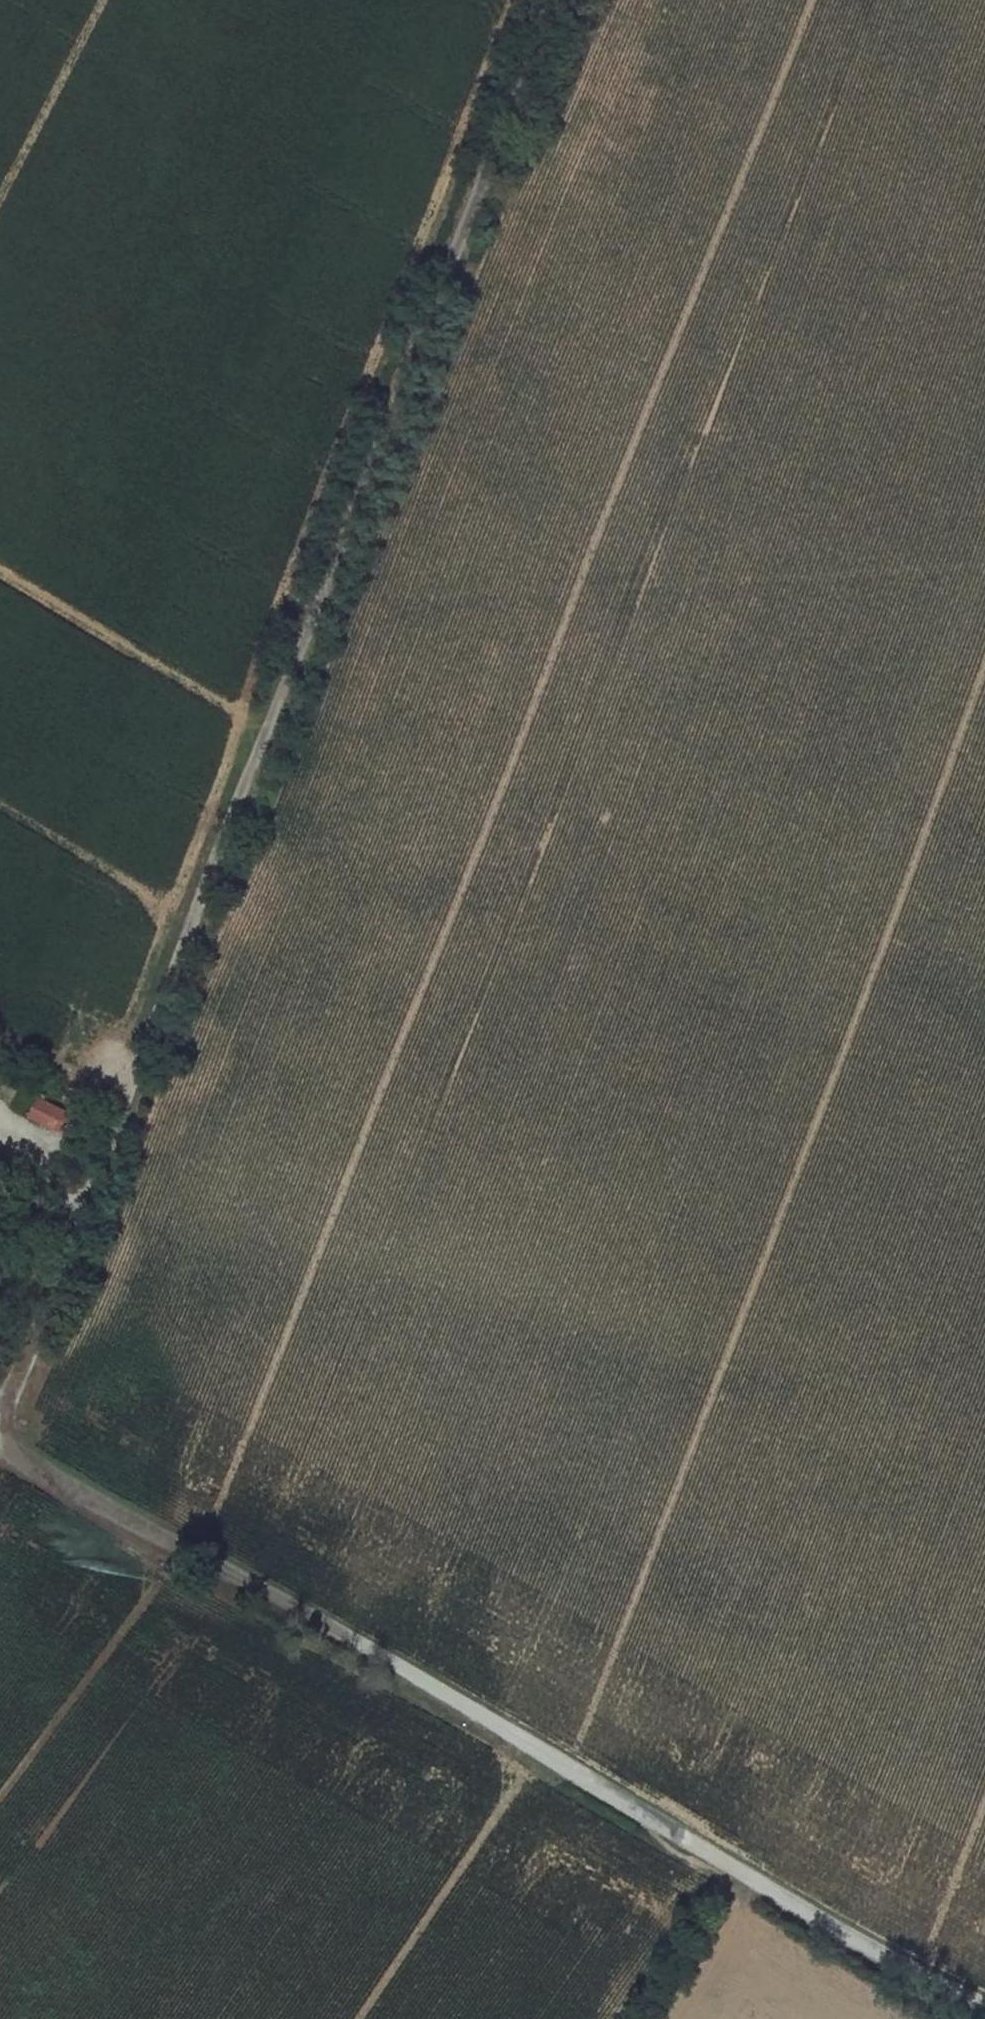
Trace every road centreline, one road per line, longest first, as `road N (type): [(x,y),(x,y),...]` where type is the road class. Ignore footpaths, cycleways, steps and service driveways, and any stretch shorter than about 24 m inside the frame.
road 1 (track): [(555,0),(146,1080),(0,1422)]
road 2 (track): [(0,1442),(368,1647),(828,1922),(984,2005)]

